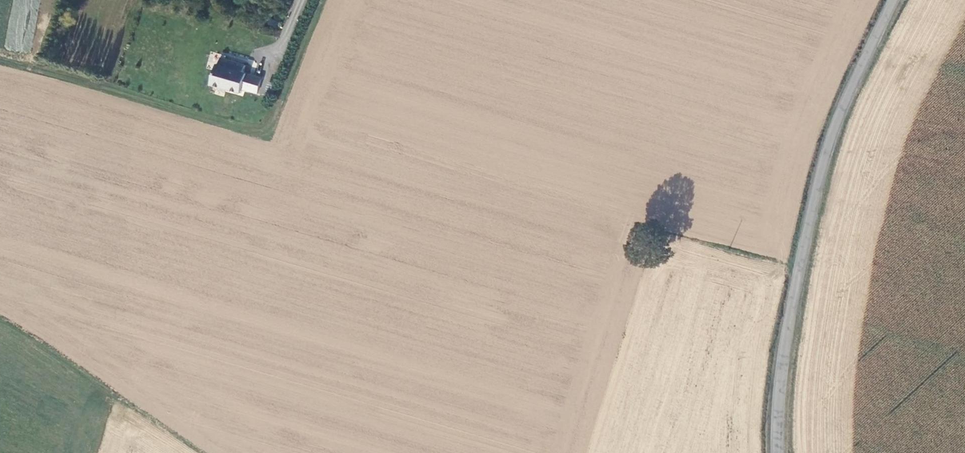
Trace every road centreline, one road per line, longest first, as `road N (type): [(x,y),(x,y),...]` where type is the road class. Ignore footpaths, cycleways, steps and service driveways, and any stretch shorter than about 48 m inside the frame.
road 1 (unclassified): [(777,452),(791,311),(823,160),(895,0)]
road 2 (track): [(321,0),(276,107),(284,166),(191,401)]

